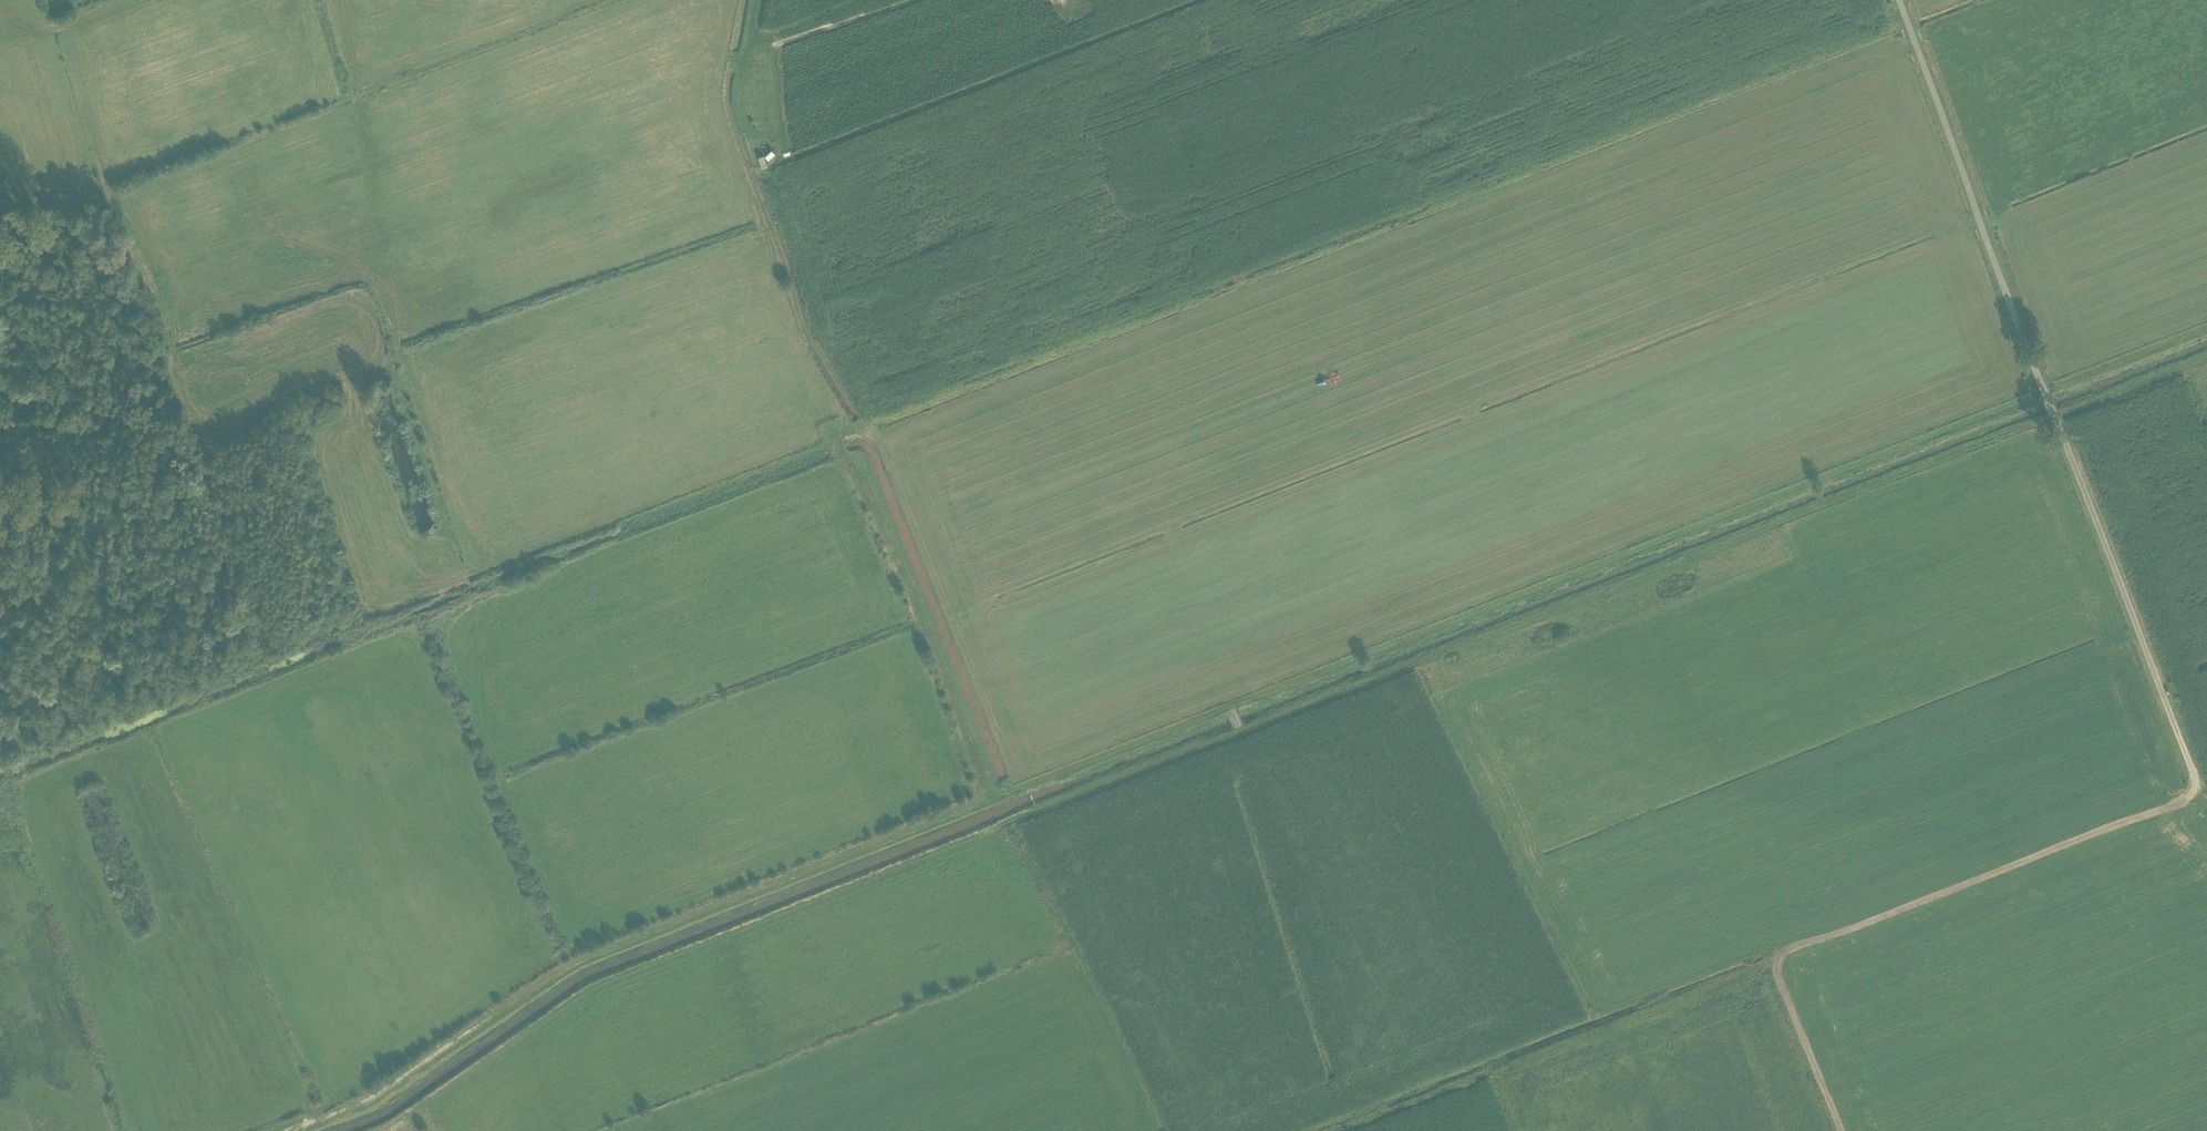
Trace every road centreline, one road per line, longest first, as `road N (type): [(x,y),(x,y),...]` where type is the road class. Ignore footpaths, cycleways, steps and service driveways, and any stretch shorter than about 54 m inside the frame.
road 1 (track): [(572,965),(2043,388)]
road 2 (track): [(1842,1130),(1777,972),(1786,951),(2180,802),(2194,781),(1897,0)]
road 3 (track): [(275,1130),(406,1074),(572,965),(483,717),(471,579)]

